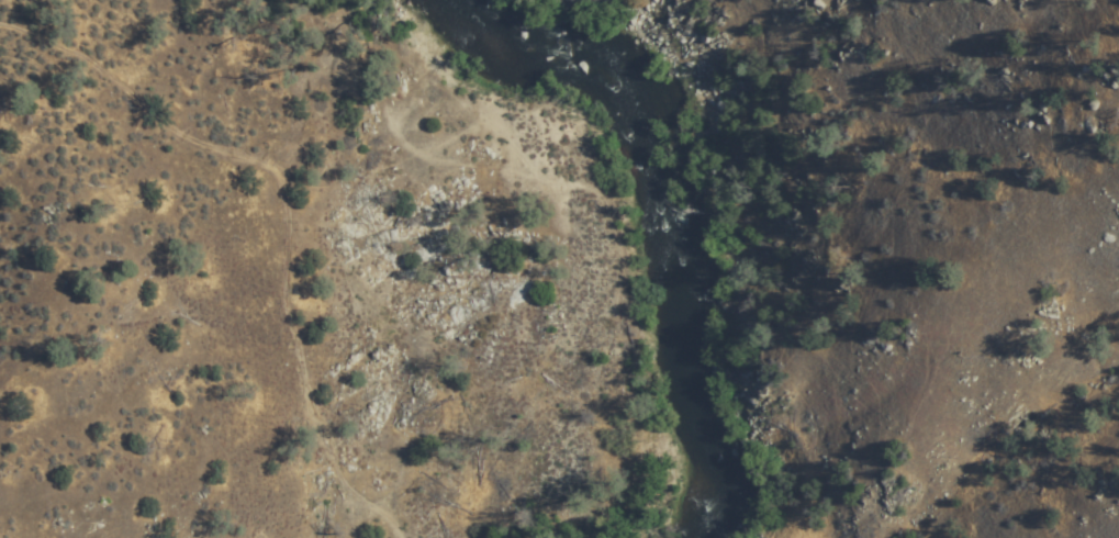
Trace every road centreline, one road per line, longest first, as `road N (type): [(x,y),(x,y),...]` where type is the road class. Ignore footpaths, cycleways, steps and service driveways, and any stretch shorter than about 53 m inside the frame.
road 1 (residential): [(334,430),(323,200),(289,166),(163,109),(42,27),(0,30)]

